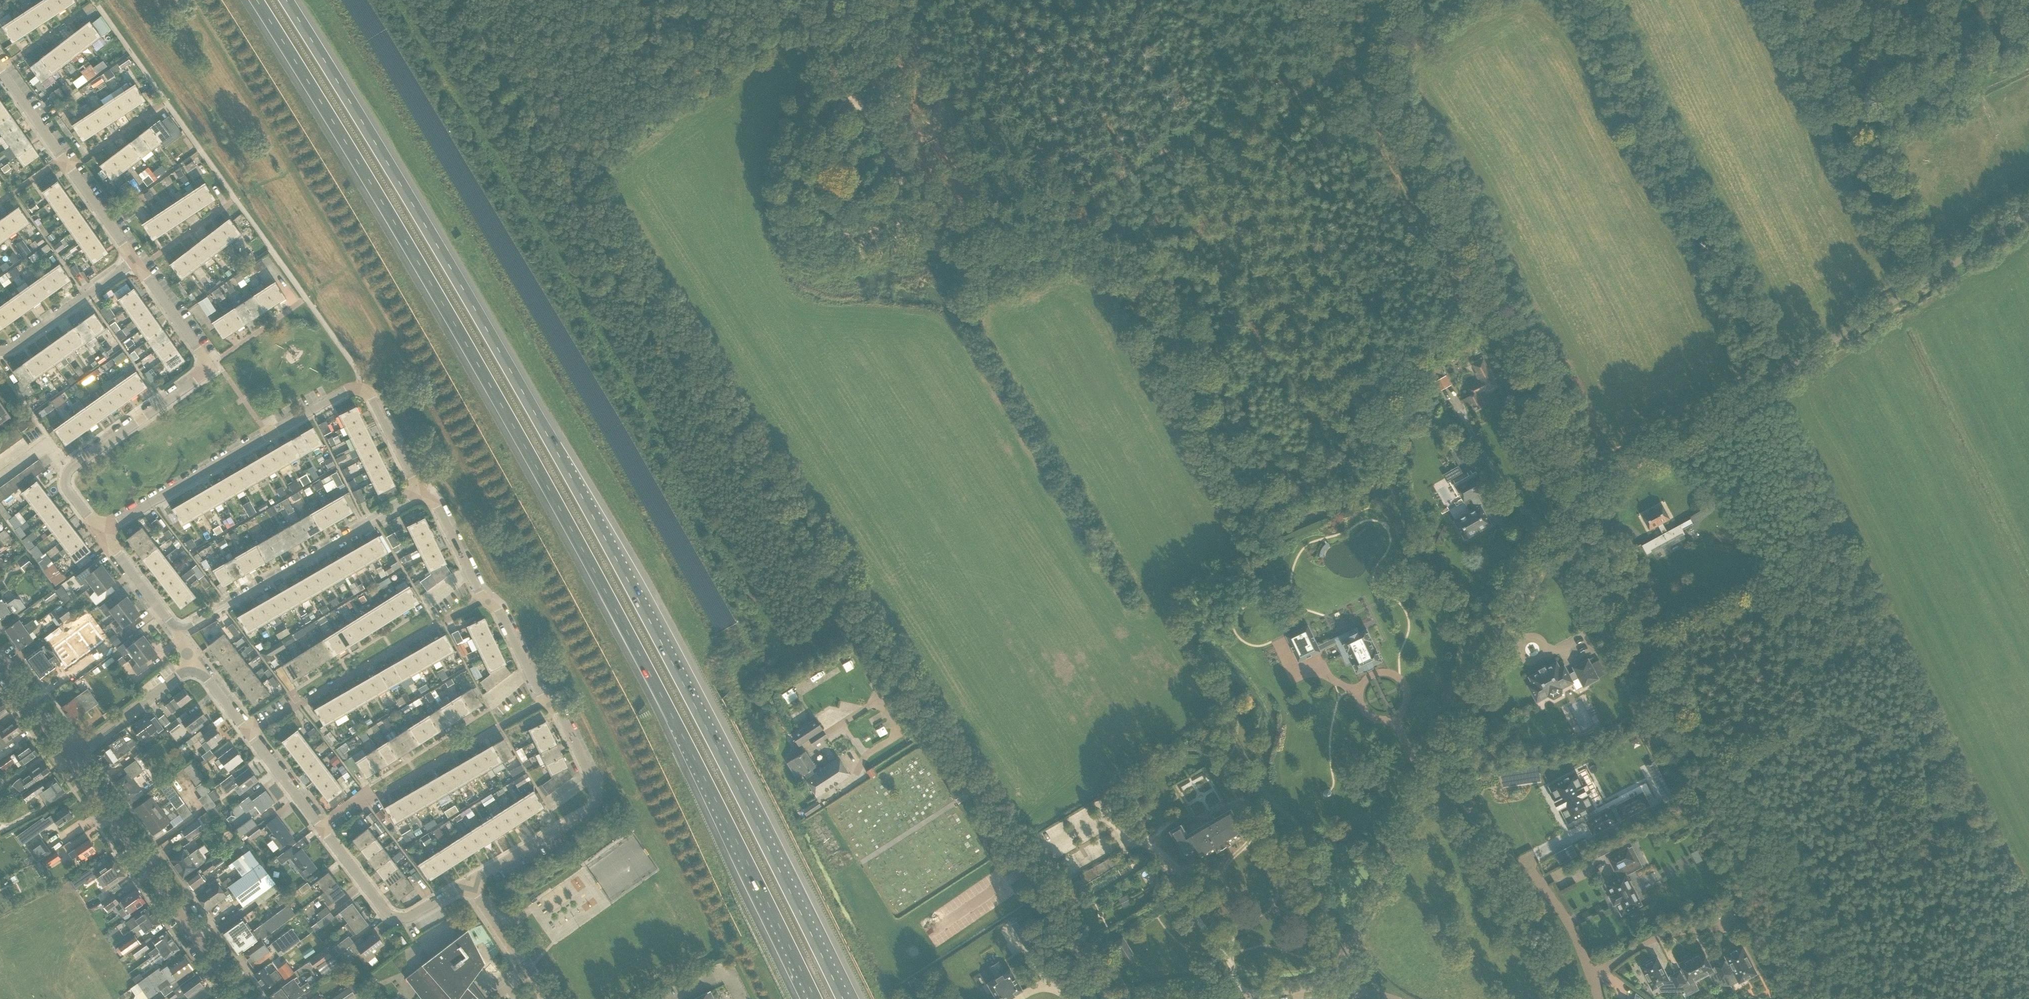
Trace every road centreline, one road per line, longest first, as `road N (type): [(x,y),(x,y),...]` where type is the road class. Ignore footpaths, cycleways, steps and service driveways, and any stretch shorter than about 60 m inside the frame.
road 1 (motorway): [(844,998),(671,656),(287,0)]
road 2 (motorway): [(257,0),(632,645),(814,998)]
road 3 (track): [(1385,40),(1385,92),(1441,208),(1460,268),(1521,365),(1542,432),(1582,494)]
road 4 (unclassified): [(1107,998),(869,627)]
road 5 (unclassified): [(100,530),(347,391),(372,398)]
road 6 (tertiary): [(240,998),(70,760)]
road 7 (track): [(1573,998),(1439,760)]
road 8 (unclassified): [(184,627),(421,494)]
road 9 (unclassified): [(484,598),(250,730)]
road 10 (unclassified): [(470,883),(596,804),(590,773),(544,700)]
road 11 (residential): [(320,824),(544,700)]
road 12 (unclassified): [(100,530),(68,487),(72,471),(210,367)]
road 13 (unclassified): [(136,260),(0,350)]
road 14 (residential): [(1592,976),(1655,939),(1733,926)]
road 15 (residential): [(70,760),(188,673)]
road 16 (unclassified): [(547,998),(470,883)]
road 17 (unclassified): [(184,627),(171,622),(100,530)]
road 18 (residential): [(1592,976),(1529,867)]
road 19 (unclassified): [(398,921),(320,824)]
road 20 (unclassified): [(484,598),(436,505),(421,494)]
road 21 (unclassified): [(141,267),(210,367)]
road 22 (unclassified): [(1,70),(72,168)]

